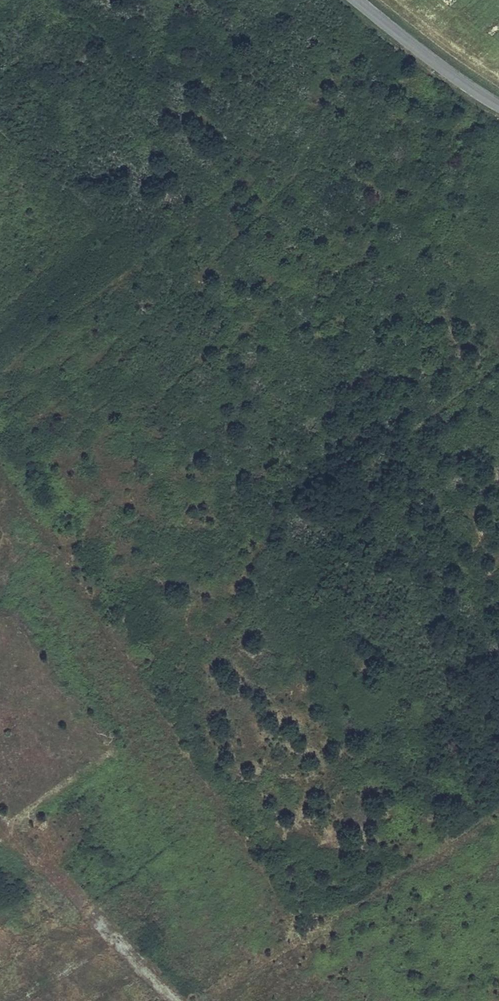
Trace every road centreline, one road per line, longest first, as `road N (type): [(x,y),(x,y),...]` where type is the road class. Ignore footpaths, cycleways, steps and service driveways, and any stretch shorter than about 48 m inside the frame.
road 1 (track): [(498,814),(216,1000)]
road 2 (tertiary): [(355,0),(498,107)]

